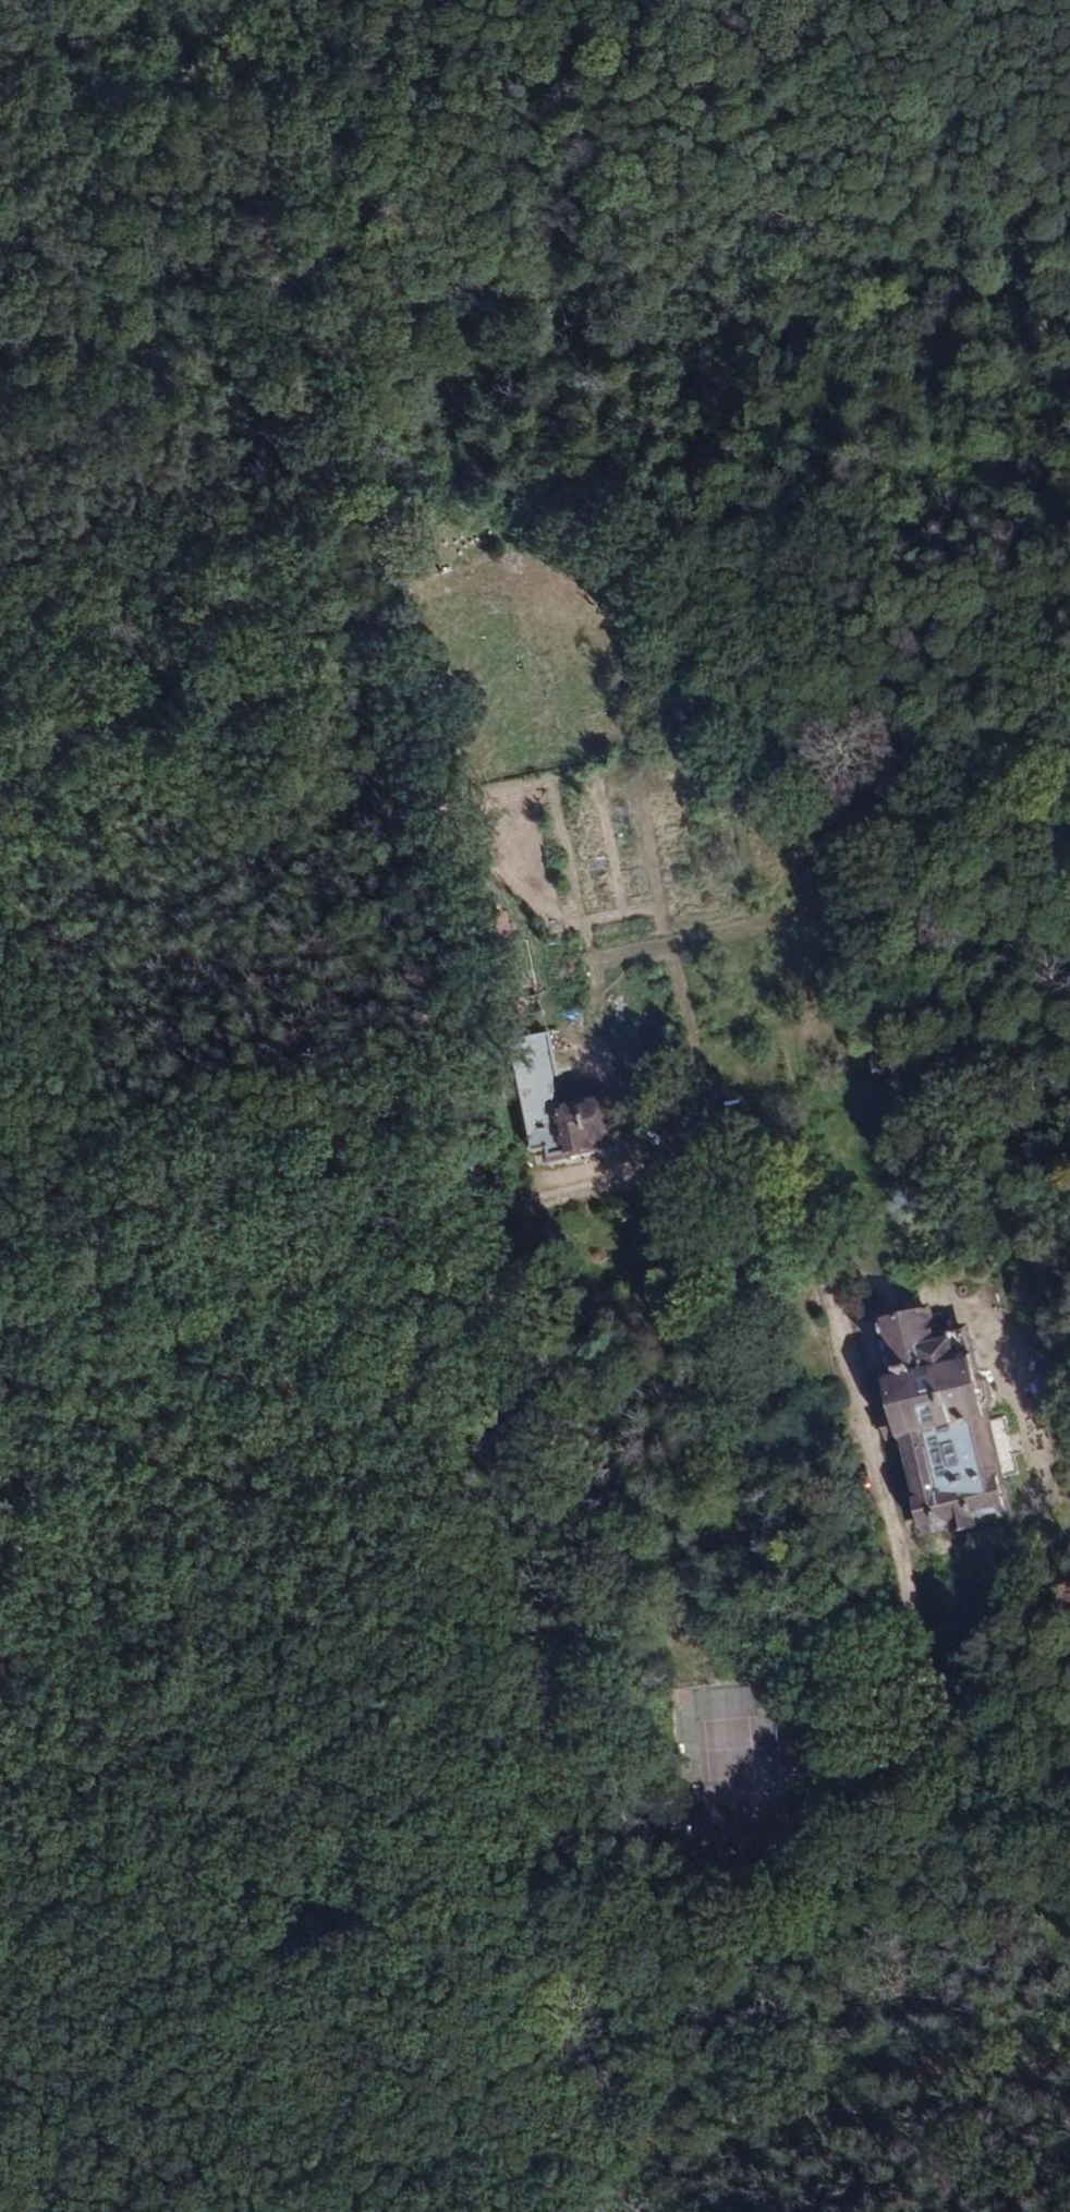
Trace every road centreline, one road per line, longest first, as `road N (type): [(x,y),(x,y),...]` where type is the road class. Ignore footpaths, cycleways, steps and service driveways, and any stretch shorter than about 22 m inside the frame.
road 1 (unclassified): [(230,0),(486,1291)]
road 2 (track): [(486,1291),(669,2154)]
road 3 (track): [(299,349),(328,231),(404,139),(473,0)]

